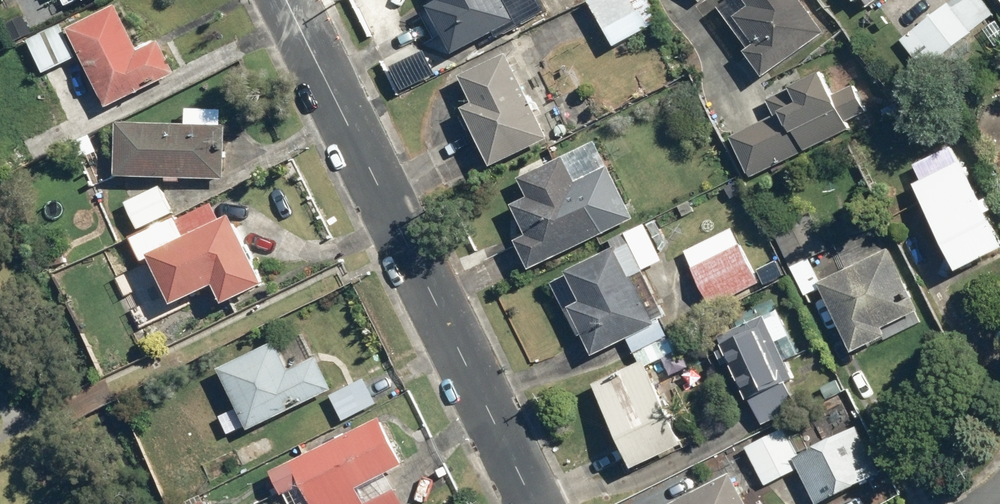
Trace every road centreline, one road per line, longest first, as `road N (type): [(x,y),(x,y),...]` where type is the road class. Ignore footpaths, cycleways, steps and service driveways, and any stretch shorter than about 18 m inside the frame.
road 1 (residential): [(292,0),(534,503)]

